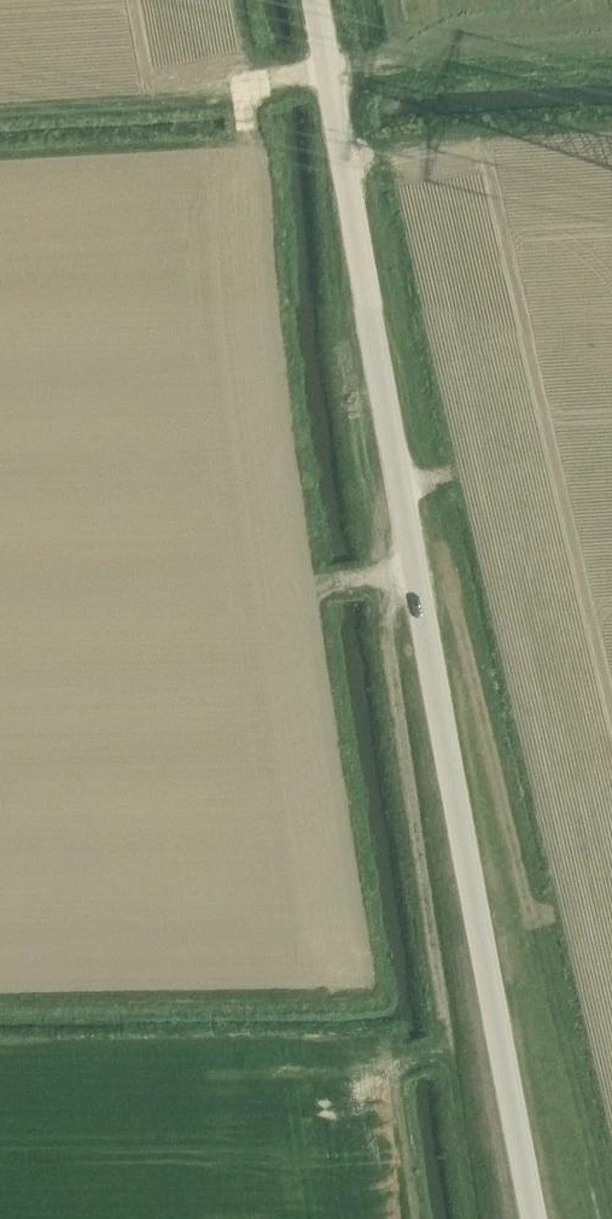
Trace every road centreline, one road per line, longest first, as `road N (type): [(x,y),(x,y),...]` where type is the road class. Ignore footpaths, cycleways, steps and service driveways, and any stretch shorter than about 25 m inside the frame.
road 1 (unclassified): [(536,1218),(314,0)]
road 2 (track): [(381,575),(450,1033),(433,1056),(389,1069)]
road 3 (track): [(0,115),(224,102),(275,78),(326,71)]
road 4 (track): [(328,80),(611,63)]
road 5 (track): [(416,569),(249,601)]

